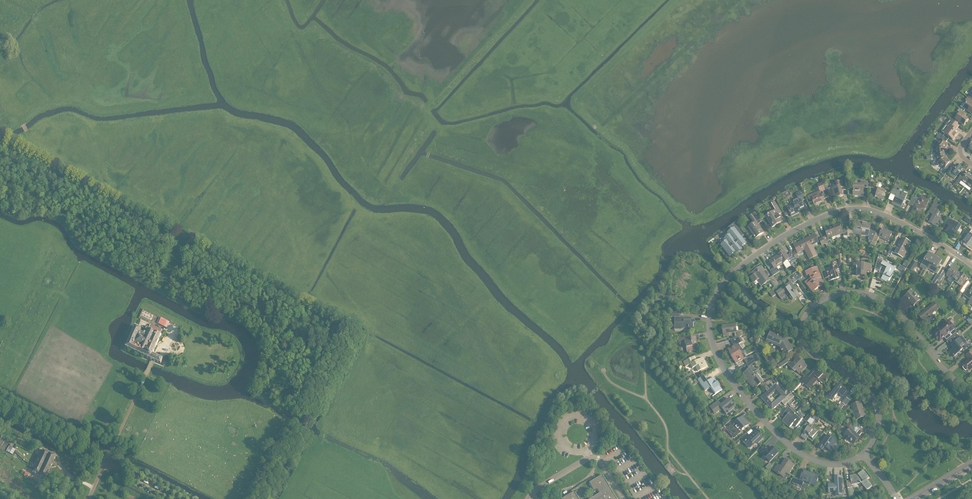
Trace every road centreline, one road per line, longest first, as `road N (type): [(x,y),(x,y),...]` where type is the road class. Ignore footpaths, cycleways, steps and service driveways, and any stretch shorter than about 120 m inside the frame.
road 1 (residential): [(866,455),(827,465),(774,432),(719,362),(710,334),(714,300),(755,255),(852,209),(888,217),(971,265)]
road 2 (residential): [(866,455),(879,423),(872,396),(805,345),(805,318),(821,302),(850,293),(878,298),(953,381),(971,390)]

